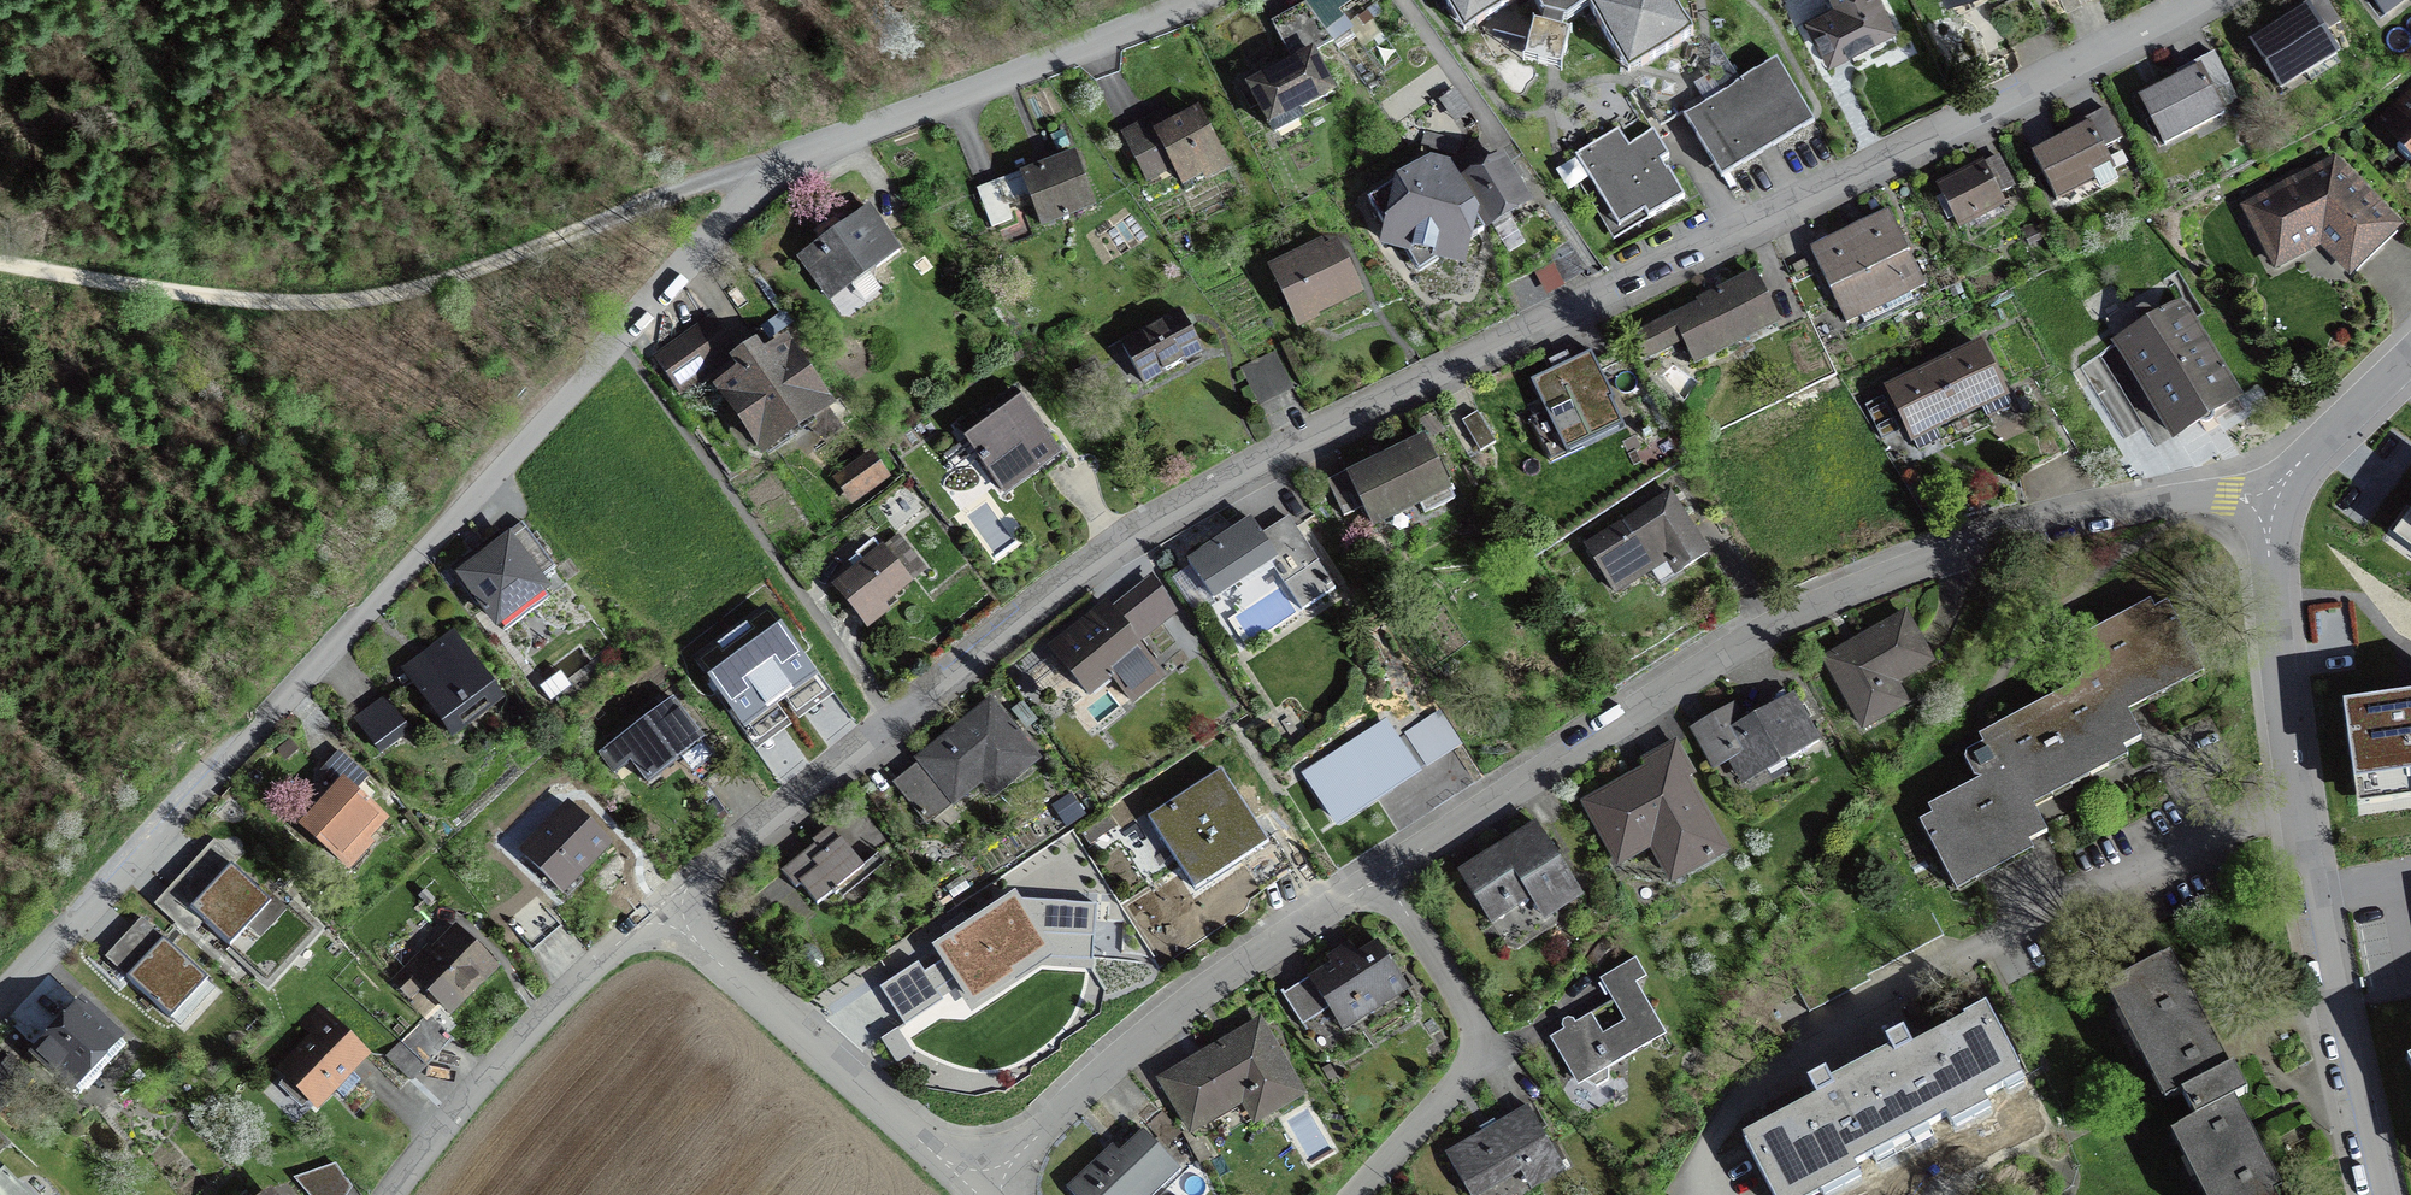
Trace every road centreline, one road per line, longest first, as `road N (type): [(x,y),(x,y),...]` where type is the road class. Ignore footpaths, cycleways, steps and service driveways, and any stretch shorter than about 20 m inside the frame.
road 1 (residential): [(2188,0),(1143,532),(661,909)]
road 2 (residential): [(0,994),(711,228),(770,176),(841,138),(1189,0)]
road 3 (residential): [(2262,505),(2088,514),(1837,594),(1383,864)]
road 4 (track): [(0,263),(159,292),(300,305),(392,298),(741,172),(770,176)]
road 5 (residential): [(2262,505),(2295,797),(2374,1194)]
road 6 (residential): [(1383,864),(1135,1039),(974,1191)]
road 7 (residential): [(661,909),(974,1191)]
road 8 (residential): [(1383,864),(1473,1020),(1479,1045),(1462,1076),(1356,1194)]
road 9 (residential): [(661,909),(559,992),(393,1194)]
road 10 (residential): [(2410,356),(2262,505)]

